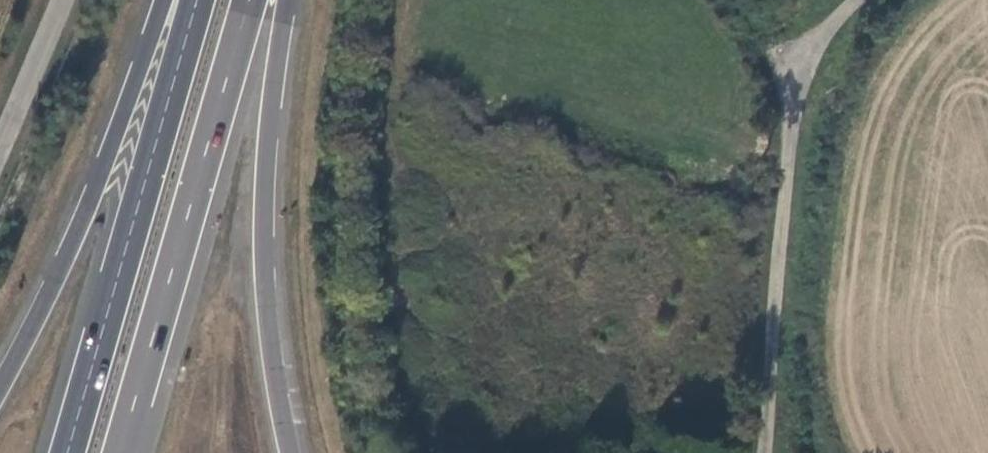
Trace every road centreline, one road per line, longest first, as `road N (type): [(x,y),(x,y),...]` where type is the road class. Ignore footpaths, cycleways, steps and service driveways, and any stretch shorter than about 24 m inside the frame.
road 1 (unclassified): [(764,452),(792,107),(809,62),(857,0)]
road 2 (trunk): [(196,0),(67,452)]
road 3 (trunk): [(119,452),(248,0)]
road 4 (trunk): [(290,452),(263,247),(270,113),(286,0)]
road 5 (trunk): [(161,0),(94,192),(0,387)]
road 6 (unclassified): [(0,136),(58,0)]
road 7 (track): [(792,107),(732,0)]

